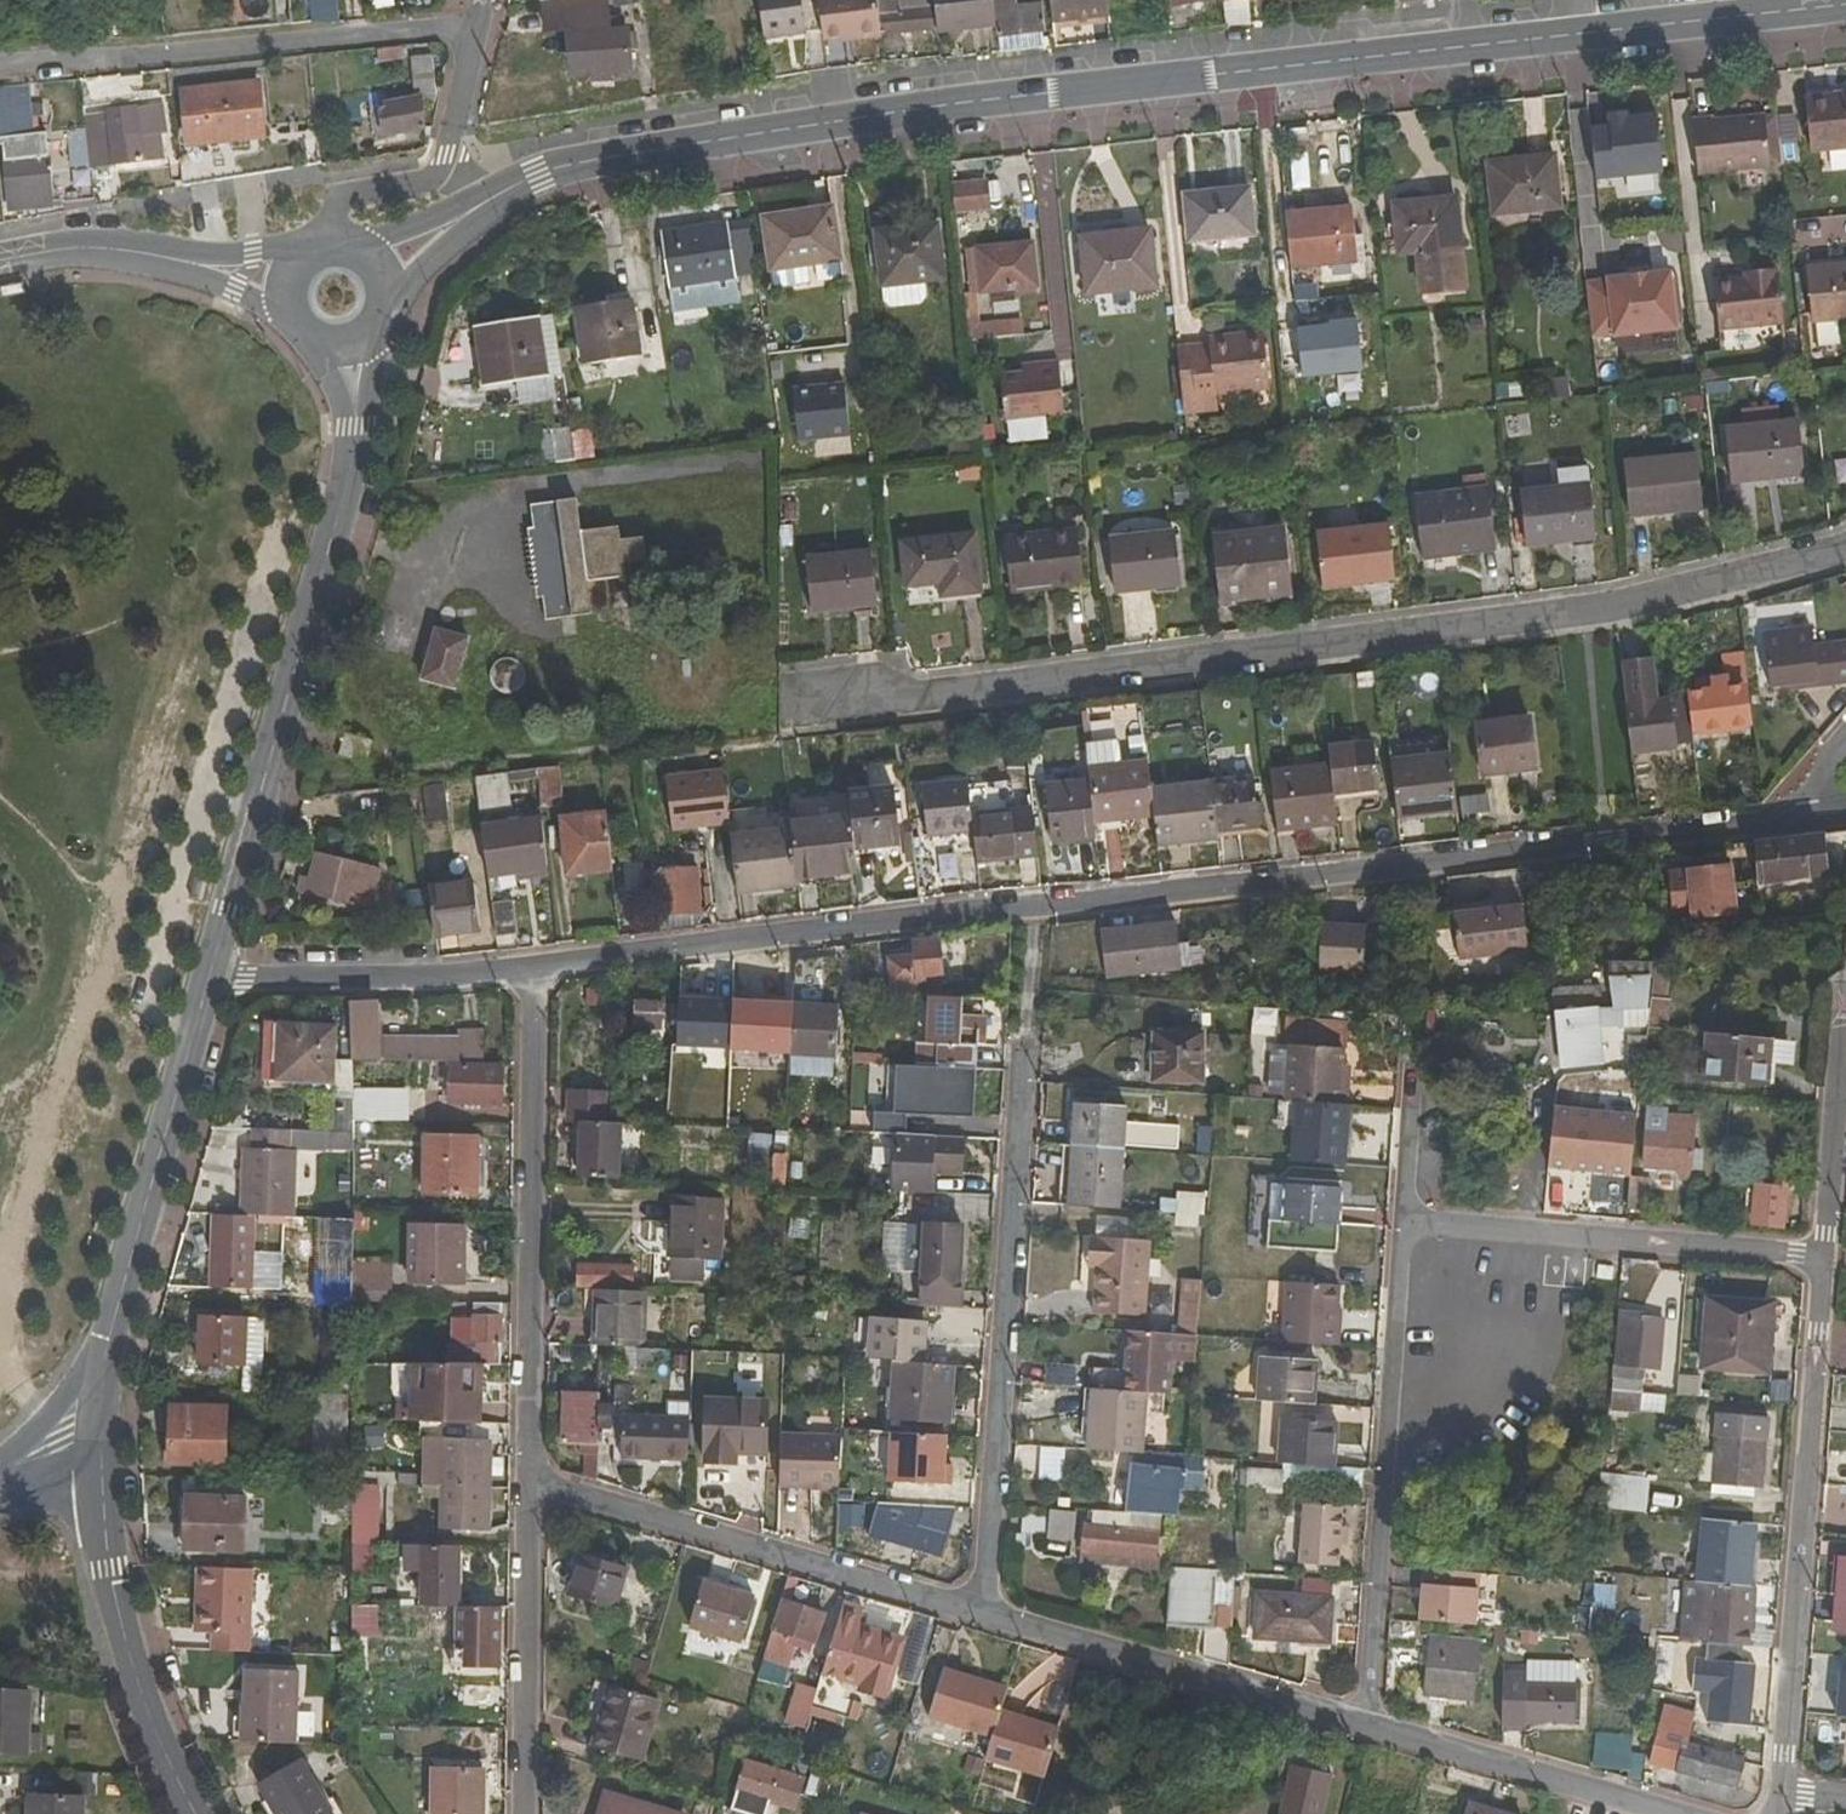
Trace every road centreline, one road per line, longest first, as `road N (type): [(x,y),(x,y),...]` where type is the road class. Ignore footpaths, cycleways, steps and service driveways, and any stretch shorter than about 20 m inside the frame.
road 1 (primary): [(505,191),(561,168),(955,104),(1845,4)]
road 2 (residential): [(1802,819),(533,965)]
road 3 (residential): [(1845,545),(1576,608),(800,701)]
road 4 (residential): [(1023,1033),(986,1610)]
road 5 (tertiary): [(210,983),(355,430)]
road 6 (residential): [(533,965),(528,1479)]
road 7 (residential): [(1371,1721),(1405,1221)]
road 8 (tertiary): [(100,1459),(111,1340),(210,983)]
road 9 (residential): [(476,27),(0,65)]
road 10 (residential): [(986,1610),(528,1479)]
road 11 (residential): [(1817,1344),(1779,1792)]
road 12 (residential): [(1405,1221),(1824,1256)]
road 13 (residential): [(1371,1721),(986,1610)]
road 14 (tertiary): [(100,1459),(117,1618),(147,1735),(189,1813)]
road 15 (residential): [(528,1479),(525,1813)]
road 16 (residential): [(533,965),(210,983)]
road 17 (residential): [(1680,1813),(1371,1721)]
road 18 (residential): [(1845,1019),(1824,1256)]
road 19 (primary): [(0,263),(71,249),(178,263)]
road 20 (residential): [(1405,1221),(1416,1061)]
road 21 (unclassified): [(331,247),(340,206),(433,180),(441,168)]
road 22 (unclassified): [(441,168),(476,27)]
road 23 (primary): [(485,202),(359,251)]
road 24 (primary): [(391,299),(485,202)]
road 25 (primary): [(305,258),(178,263)]
road 26 (primary): [(178,263),(286,317)]

